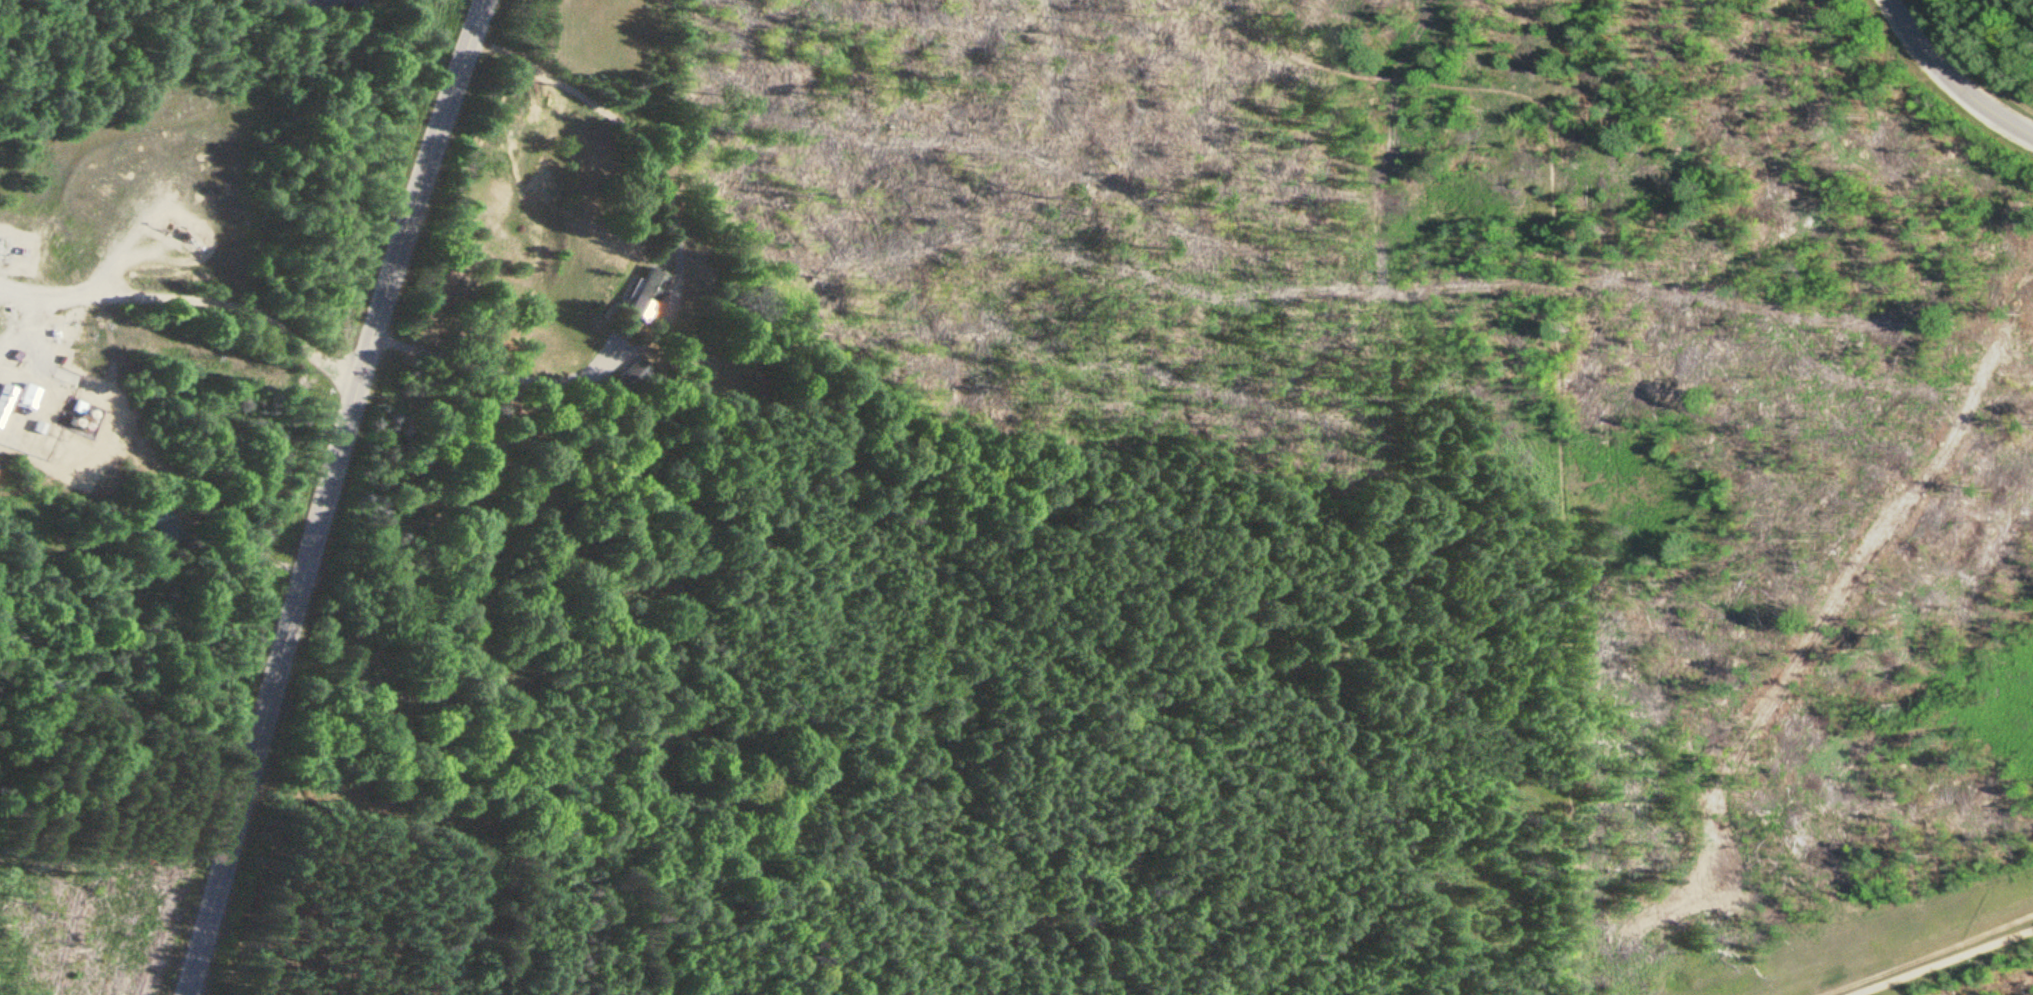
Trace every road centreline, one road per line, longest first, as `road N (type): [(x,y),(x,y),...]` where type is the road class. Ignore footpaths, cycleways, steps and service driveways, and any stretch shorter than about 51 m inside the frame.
road 1 (residential): [(191,994),(371,345),(489,0)]
road 2 (residential): [(2032,140),(1987,114),(1895,0)]
road 3 (track): [(1857,994),(2032,931)]

